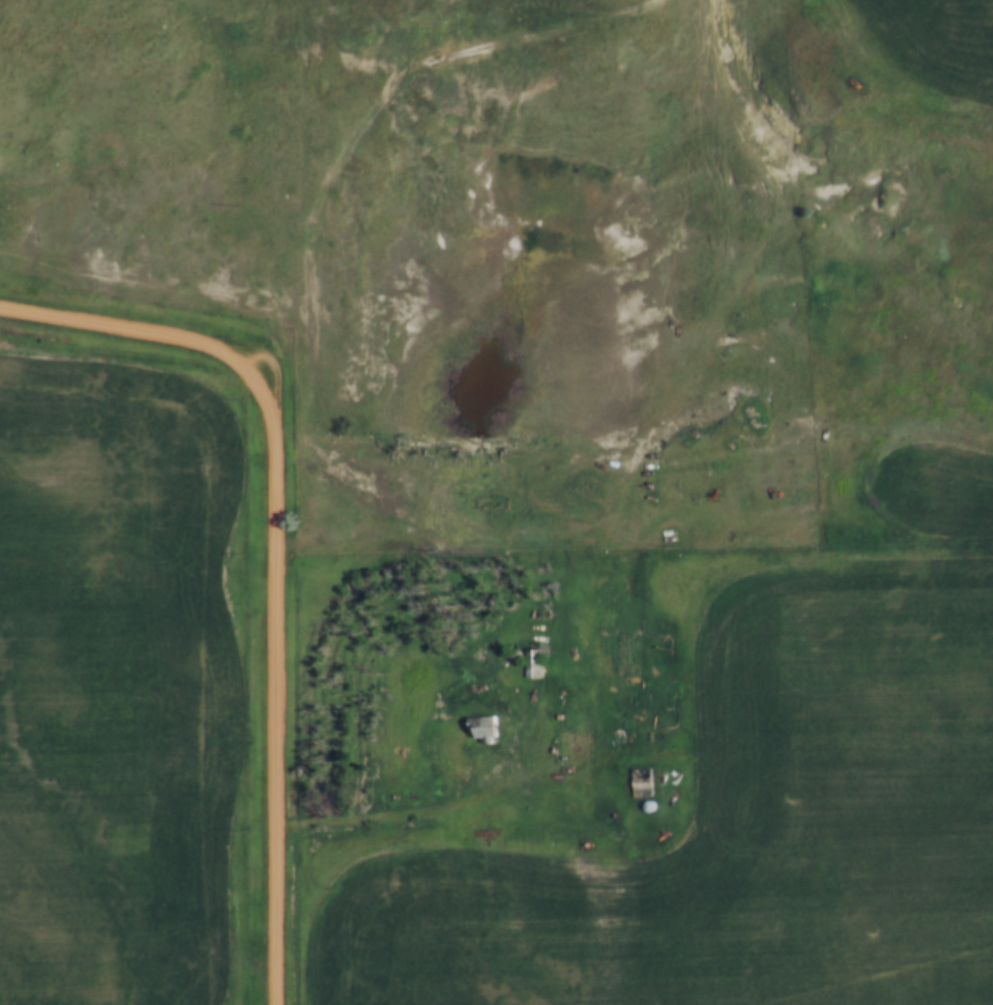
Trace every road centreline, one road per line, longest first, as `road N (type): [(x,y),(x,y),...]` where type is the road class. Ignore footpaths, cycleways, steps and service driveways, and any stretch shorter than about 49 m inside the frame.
road 1 (residential): [(278,1004),(276,437),(258,378)]
road 2 (residential): [(258,378),(229,349),(191,333),(0,303)]

